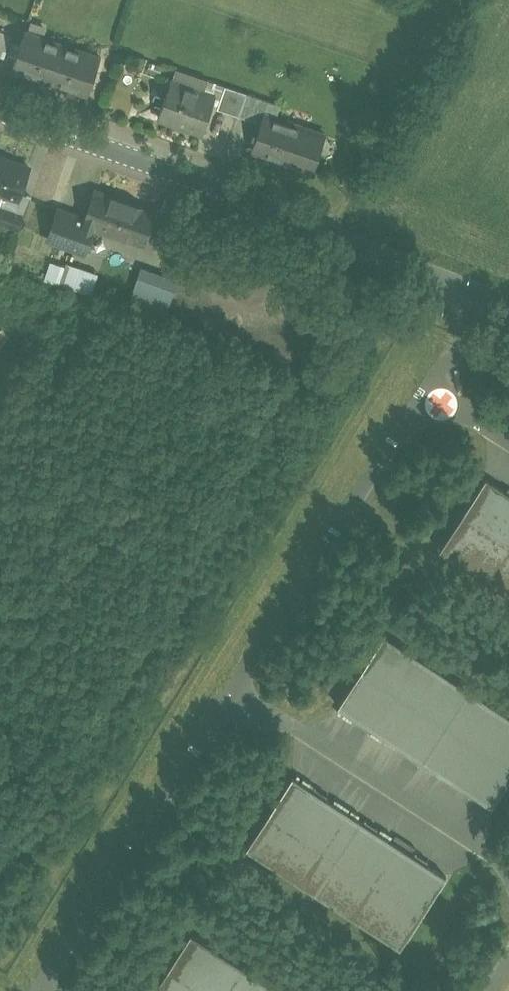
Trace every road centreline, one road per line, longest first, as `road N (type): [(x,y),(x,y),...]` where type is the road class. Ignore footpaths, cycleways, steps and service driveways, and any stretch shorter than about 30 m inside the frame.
road 1 (residential): [(0,111),(508,303)]

